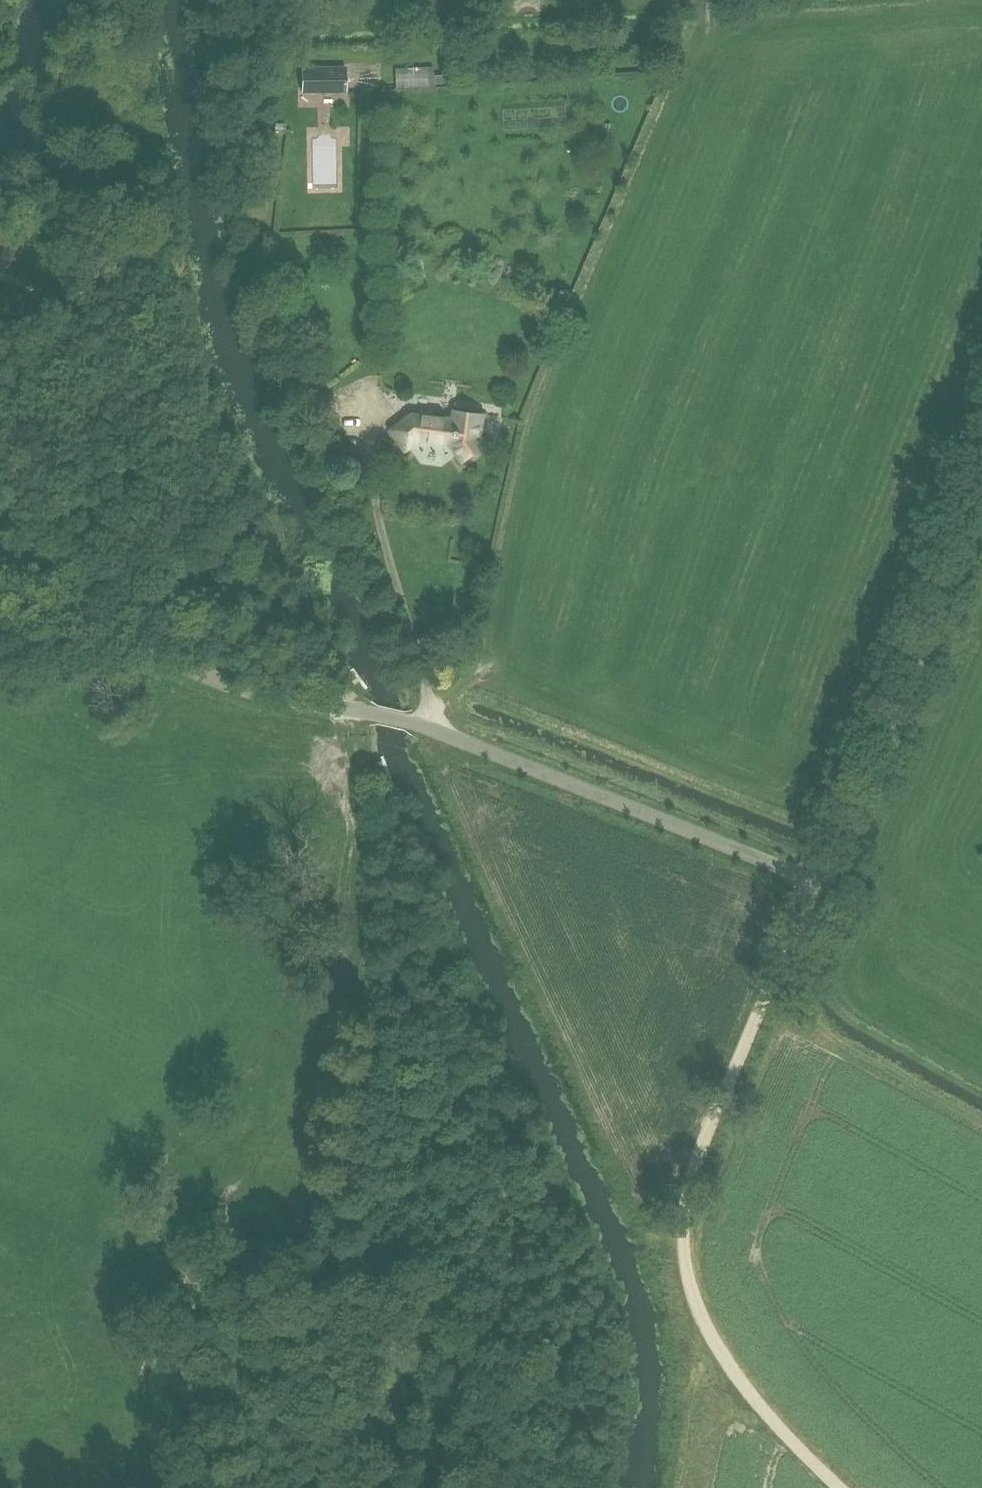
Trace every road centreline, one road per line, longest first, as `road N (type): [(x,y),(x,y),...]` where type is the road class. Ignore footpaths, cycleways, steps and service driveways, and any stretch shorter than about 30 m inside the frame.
road 1 (unclassified): [(0,561),(232,684),(407,719),(805,874),(834,864),(856,830),(981,493)]
road 2 (track): [(819,873),(690,1185),(684,1244),(691,1292),(731,1369),(840,1487)]

